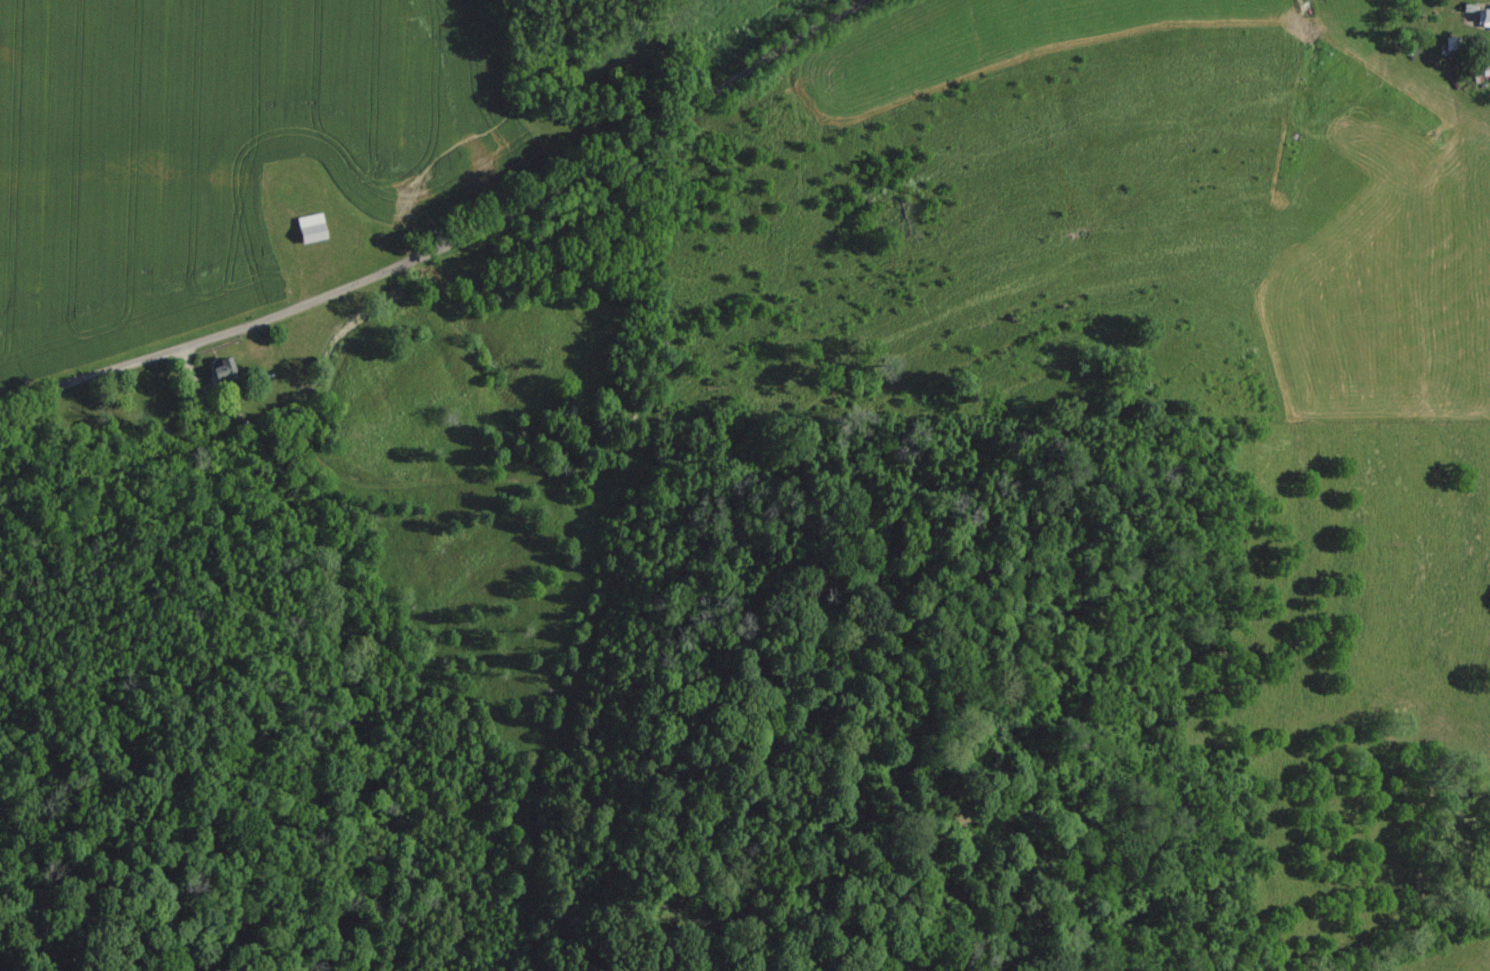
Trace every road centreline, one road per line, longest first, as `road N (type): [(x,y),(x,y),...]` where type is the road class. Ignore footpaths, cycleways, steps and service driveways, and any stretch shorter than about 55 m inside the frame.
road 1 (residential): [(864,0),(512,212),(386,271),(256,322),(0,402)]

